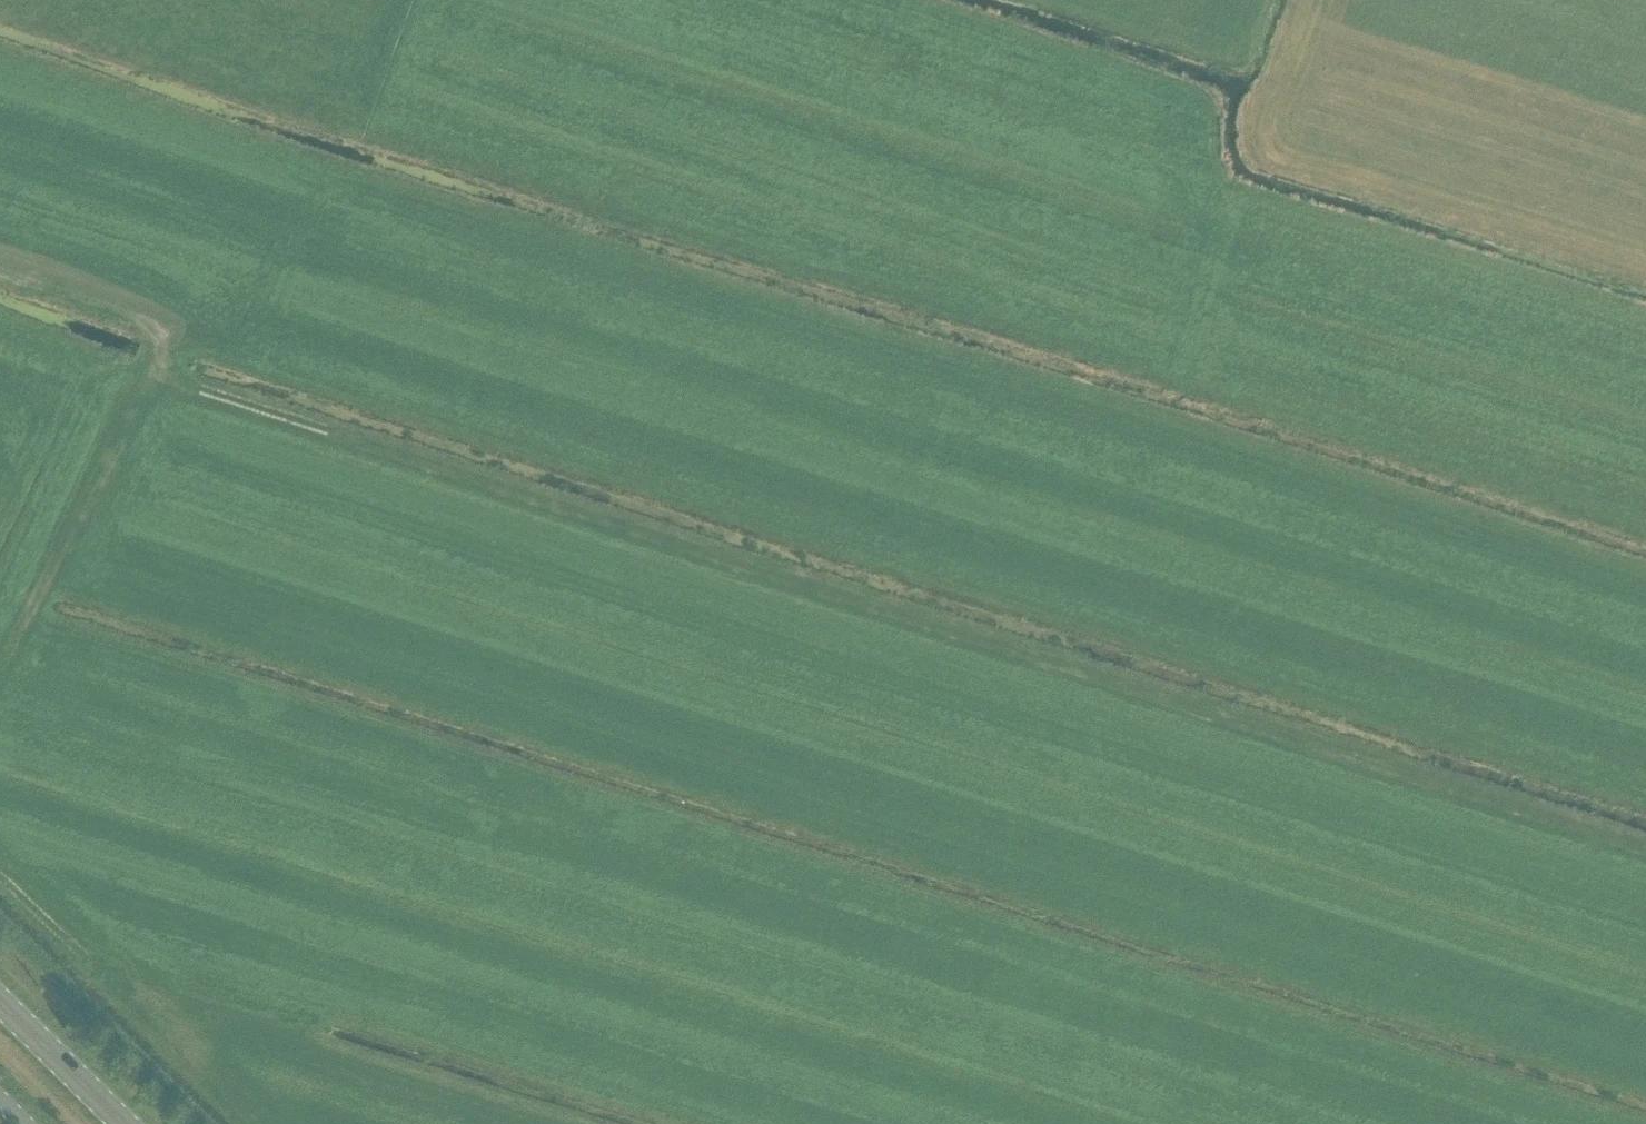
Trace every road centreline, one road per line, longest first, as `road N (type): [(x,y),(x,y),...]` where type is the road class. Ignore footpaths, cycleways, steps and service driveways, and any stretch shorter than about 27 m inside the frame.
road 1 (primary): [(121,1123),(0,1005)]

